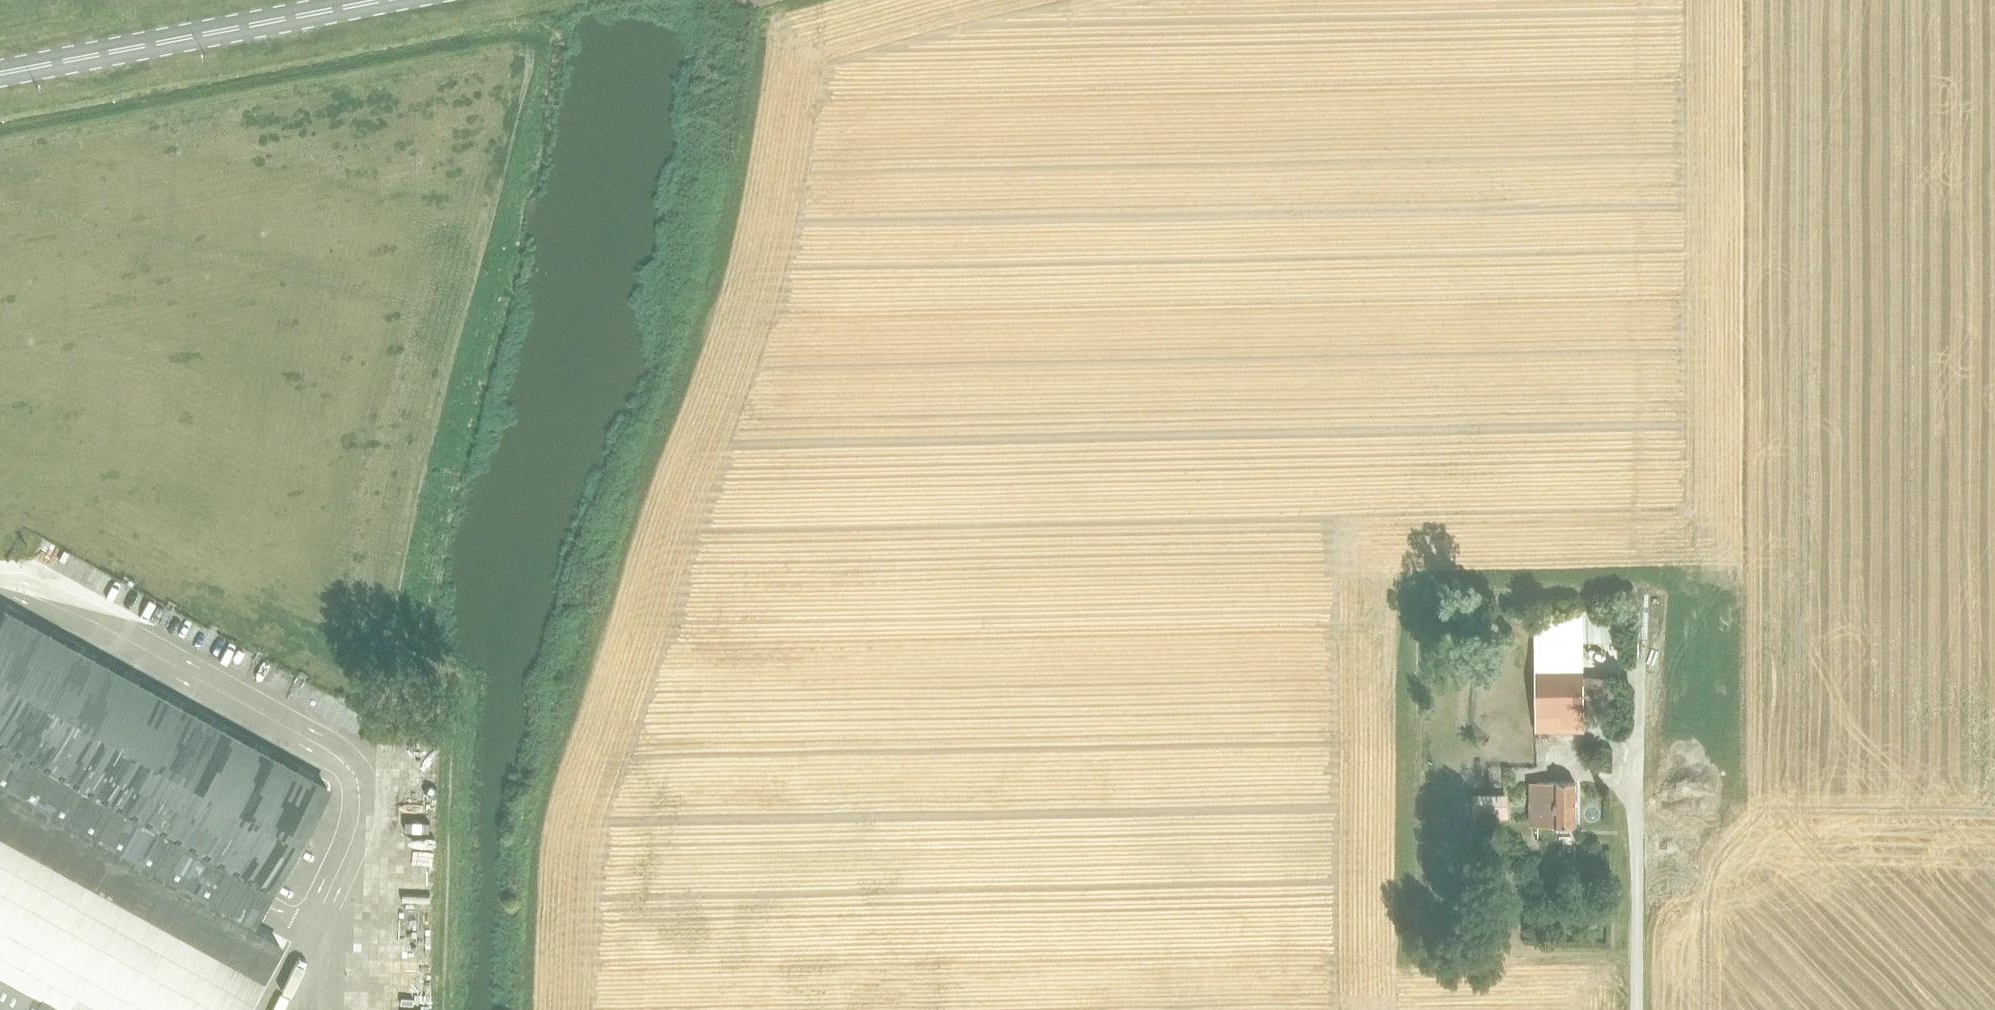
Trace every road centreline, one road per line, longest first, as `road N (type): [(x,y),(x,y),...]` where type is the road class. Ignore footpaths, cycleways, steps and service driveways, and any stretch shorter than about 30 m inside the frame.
road 1 (secondary): [(392,0),(0,73)]
road 2 (residential): [(1636,1009),(1638,680)]

